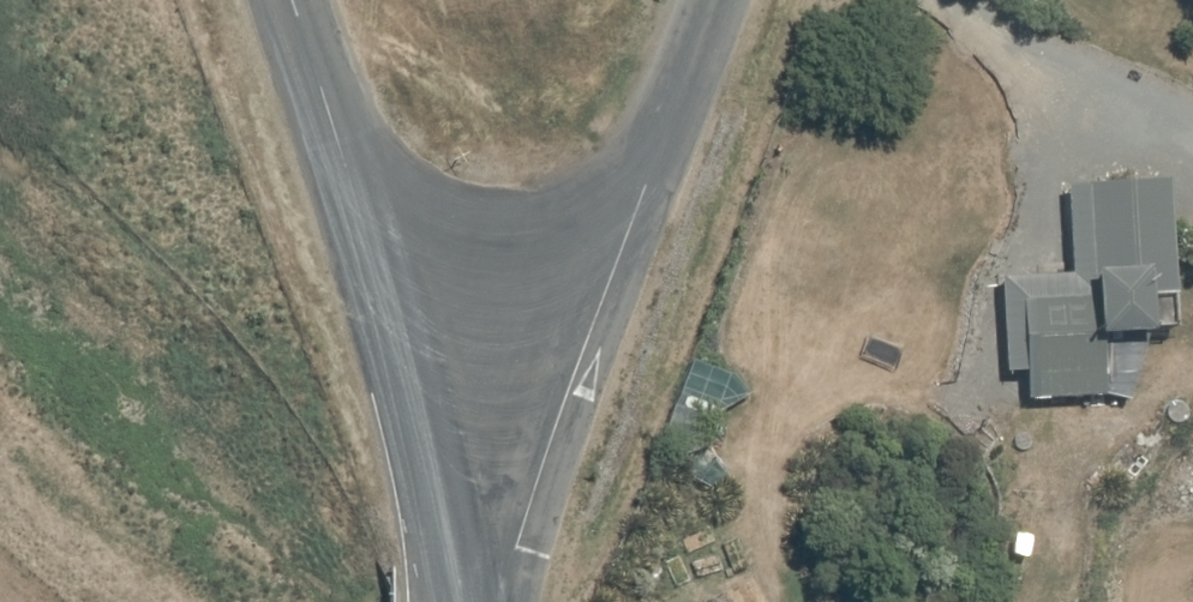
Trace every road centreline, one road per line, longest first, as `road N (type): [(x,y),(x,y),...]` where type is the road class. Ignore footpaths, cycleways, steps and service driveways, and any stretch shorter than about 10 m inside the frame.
road 1 (unclassified): [(501,601),(663,162)]
road 2 (unclassified): [(466,601),(337,156)]
road 3 (unclassified): [(337,156),(422,203),(486,226),(556,228),(632,192),(663,162)]
road 4 (unclassified): [(663,162),(722,0)]
road 5 (unclassified): [(337,156),(280,0)]

